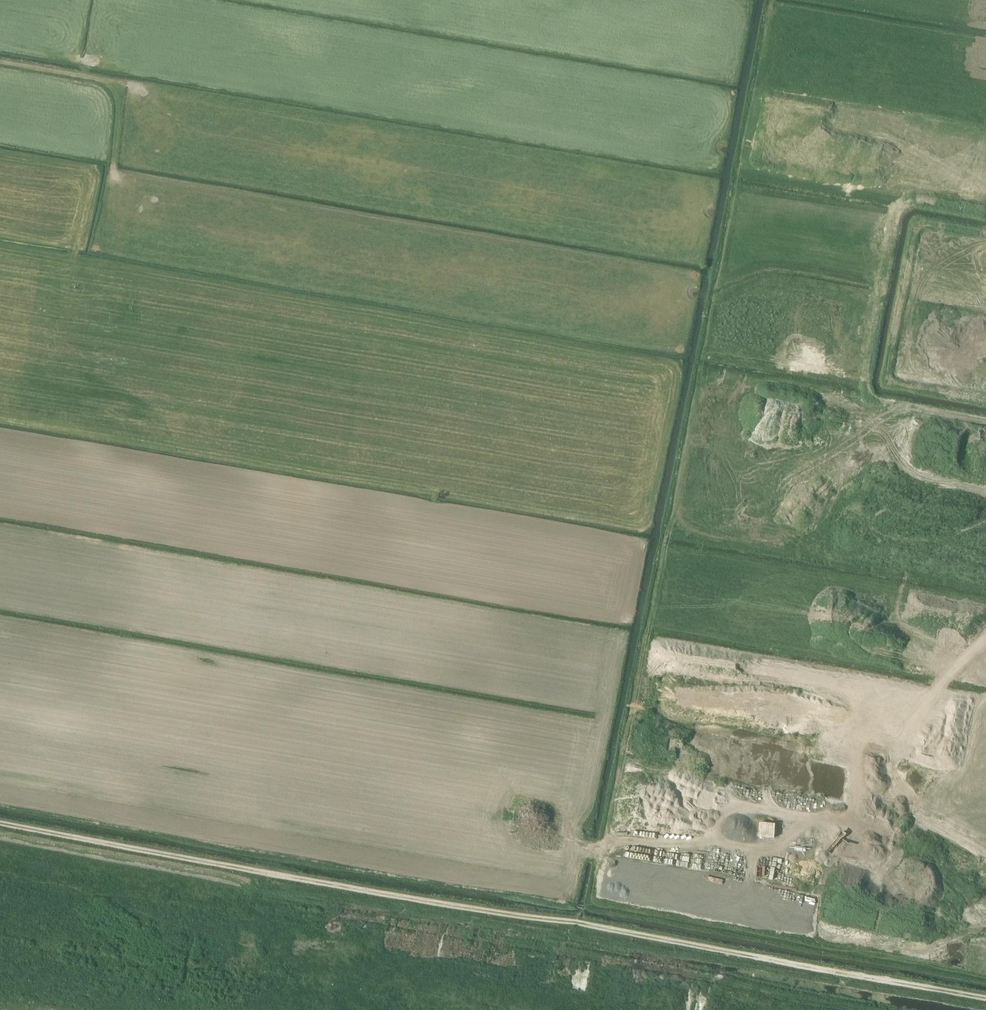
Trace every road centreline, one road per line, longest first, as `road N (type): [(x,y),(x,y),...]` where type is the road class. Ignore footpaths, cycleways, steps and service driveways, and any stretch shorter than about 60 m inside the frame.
road 1 (track): [(0,823),(985,998)]

